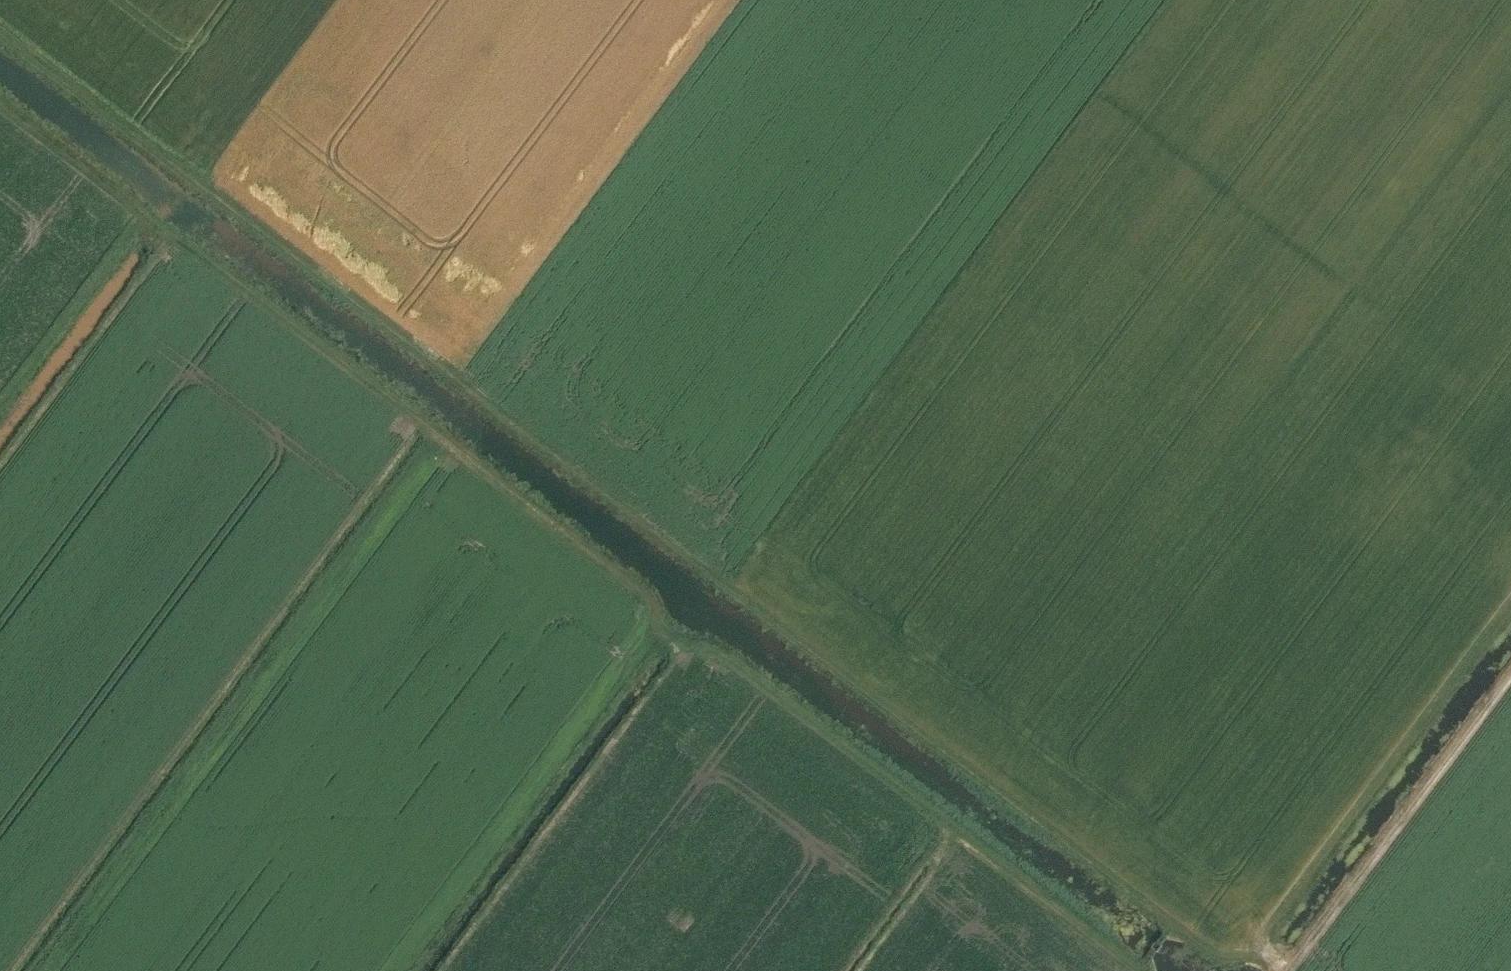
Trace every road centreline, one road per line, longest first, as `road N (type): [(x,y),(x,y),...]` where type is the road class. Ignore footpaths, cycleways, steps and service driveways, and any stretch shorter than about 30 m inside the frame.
road 1 (track): [(1510,676),(1291,970)]

